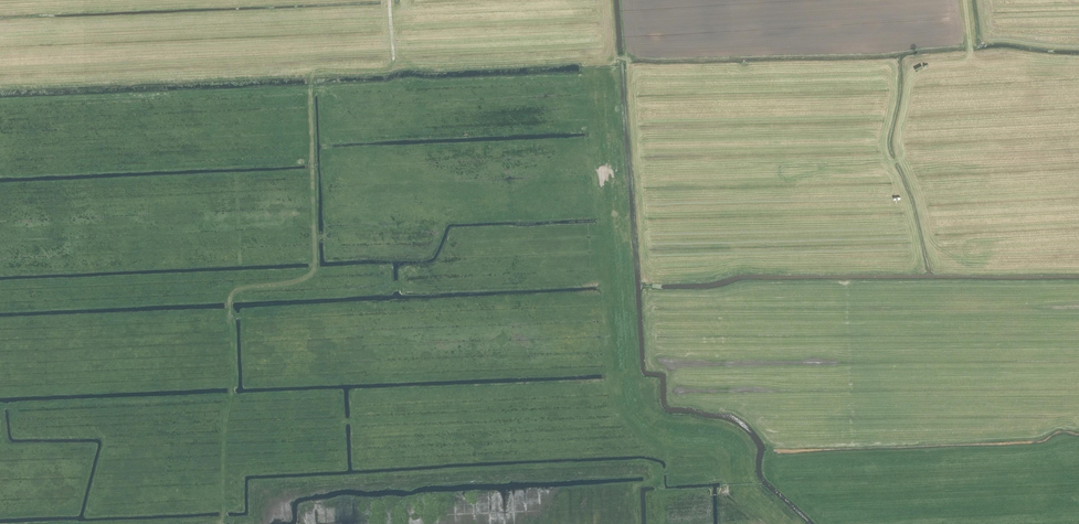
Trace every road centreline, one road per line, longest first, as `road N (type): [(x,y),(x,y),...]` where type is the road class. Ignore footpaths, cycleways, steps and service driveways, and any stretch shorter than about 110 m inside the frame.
road 1 (track): [(230,310),(234,292),(296,282),(315,270),(311,77),(389,67),(389,0)]
road 2 (track): [(230,310),(234,375),(221,523)]

